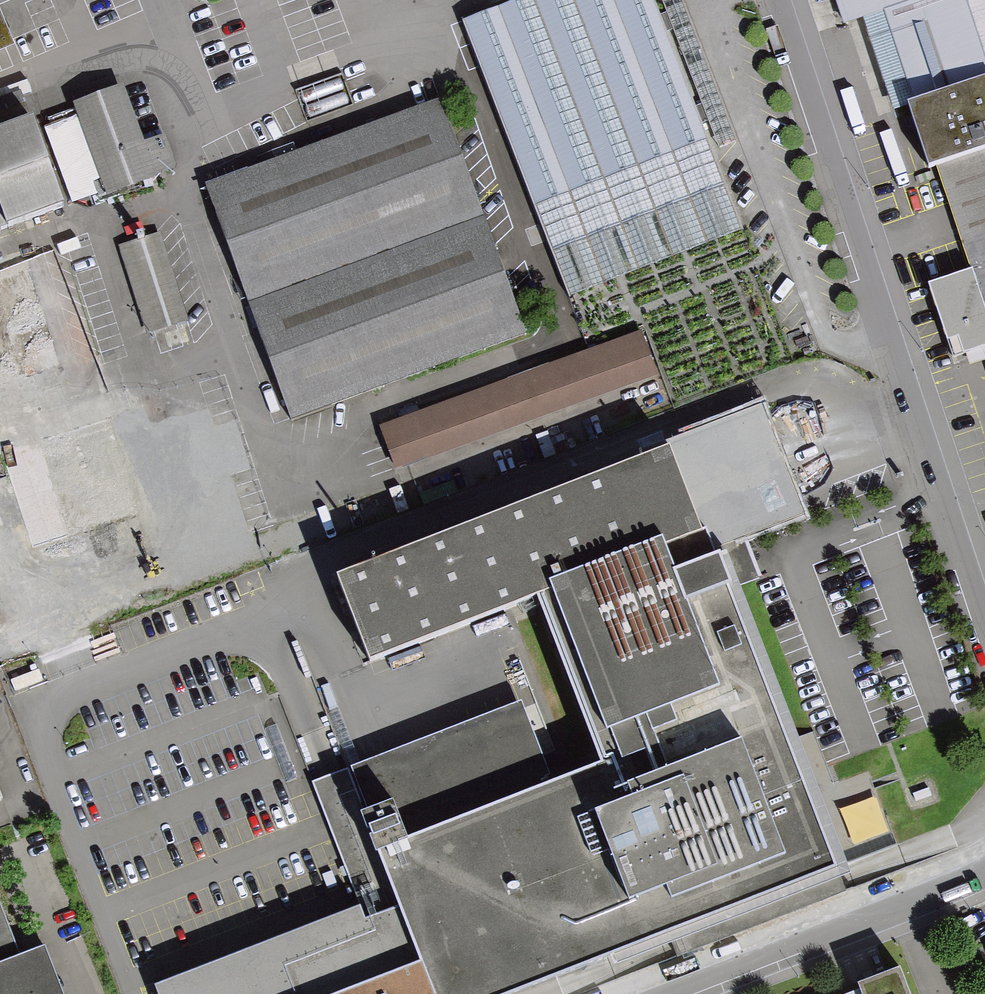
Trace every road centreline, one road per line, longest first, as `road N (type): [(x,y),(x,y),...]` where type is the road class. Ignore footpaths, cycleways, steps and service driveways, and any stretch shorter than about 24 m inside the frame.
road 1 (residential): [(772,0),(984,637)]
road 2 (residential): [(984,871),(673,993)]

